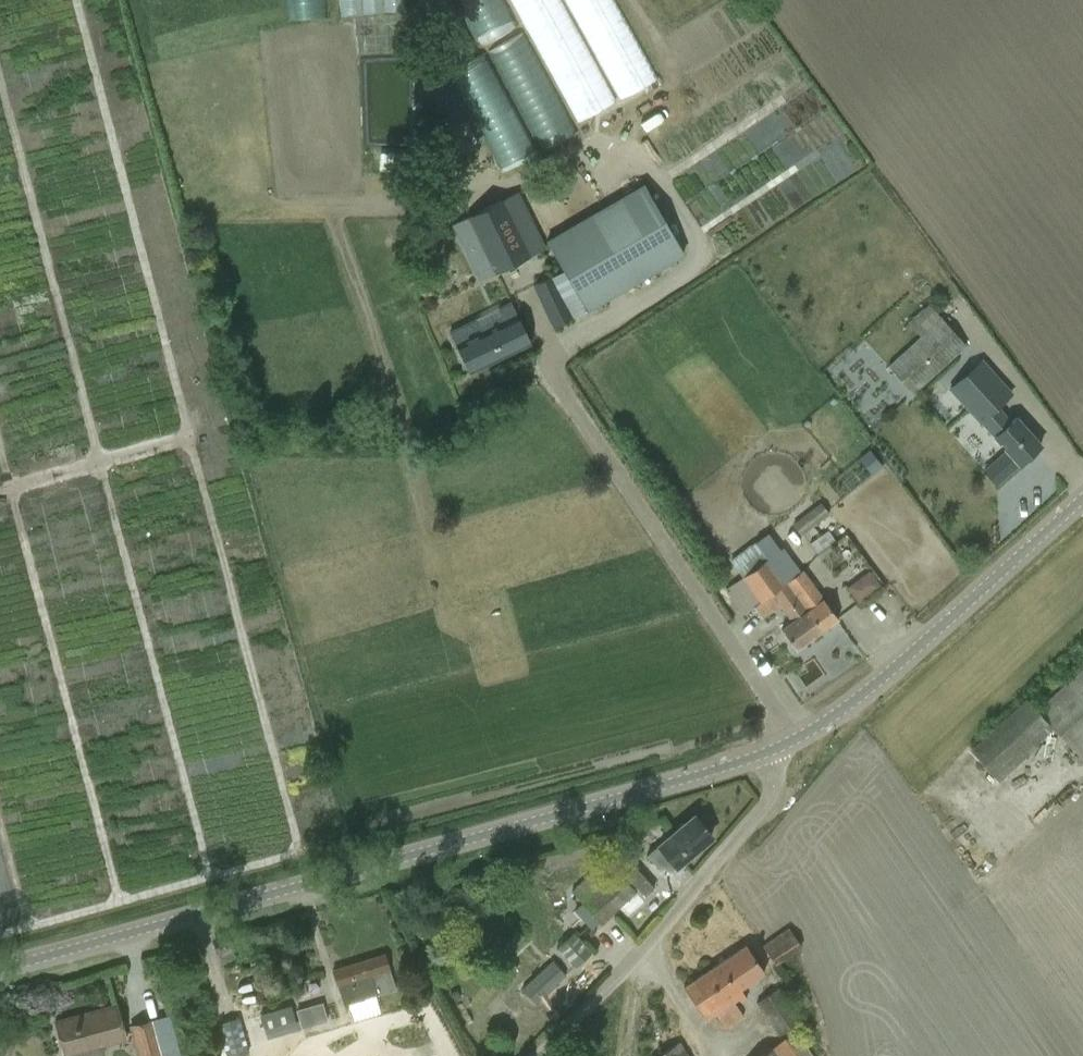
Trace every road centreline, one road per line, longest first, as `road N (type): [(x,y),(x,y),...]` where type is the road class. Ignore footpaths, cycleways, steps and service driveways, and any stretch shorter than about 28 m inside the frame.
road 1 (tertiary): [(0,964),(362,875),(768,751)]
road 2 (unclassified): [(802,733),(561,362)]
road 3 (unclassified): [(543,1055),(743,829),(771,791),(768,751)]
road 4 (tertiary): [(802,733),(855,699),(1082,495)]

